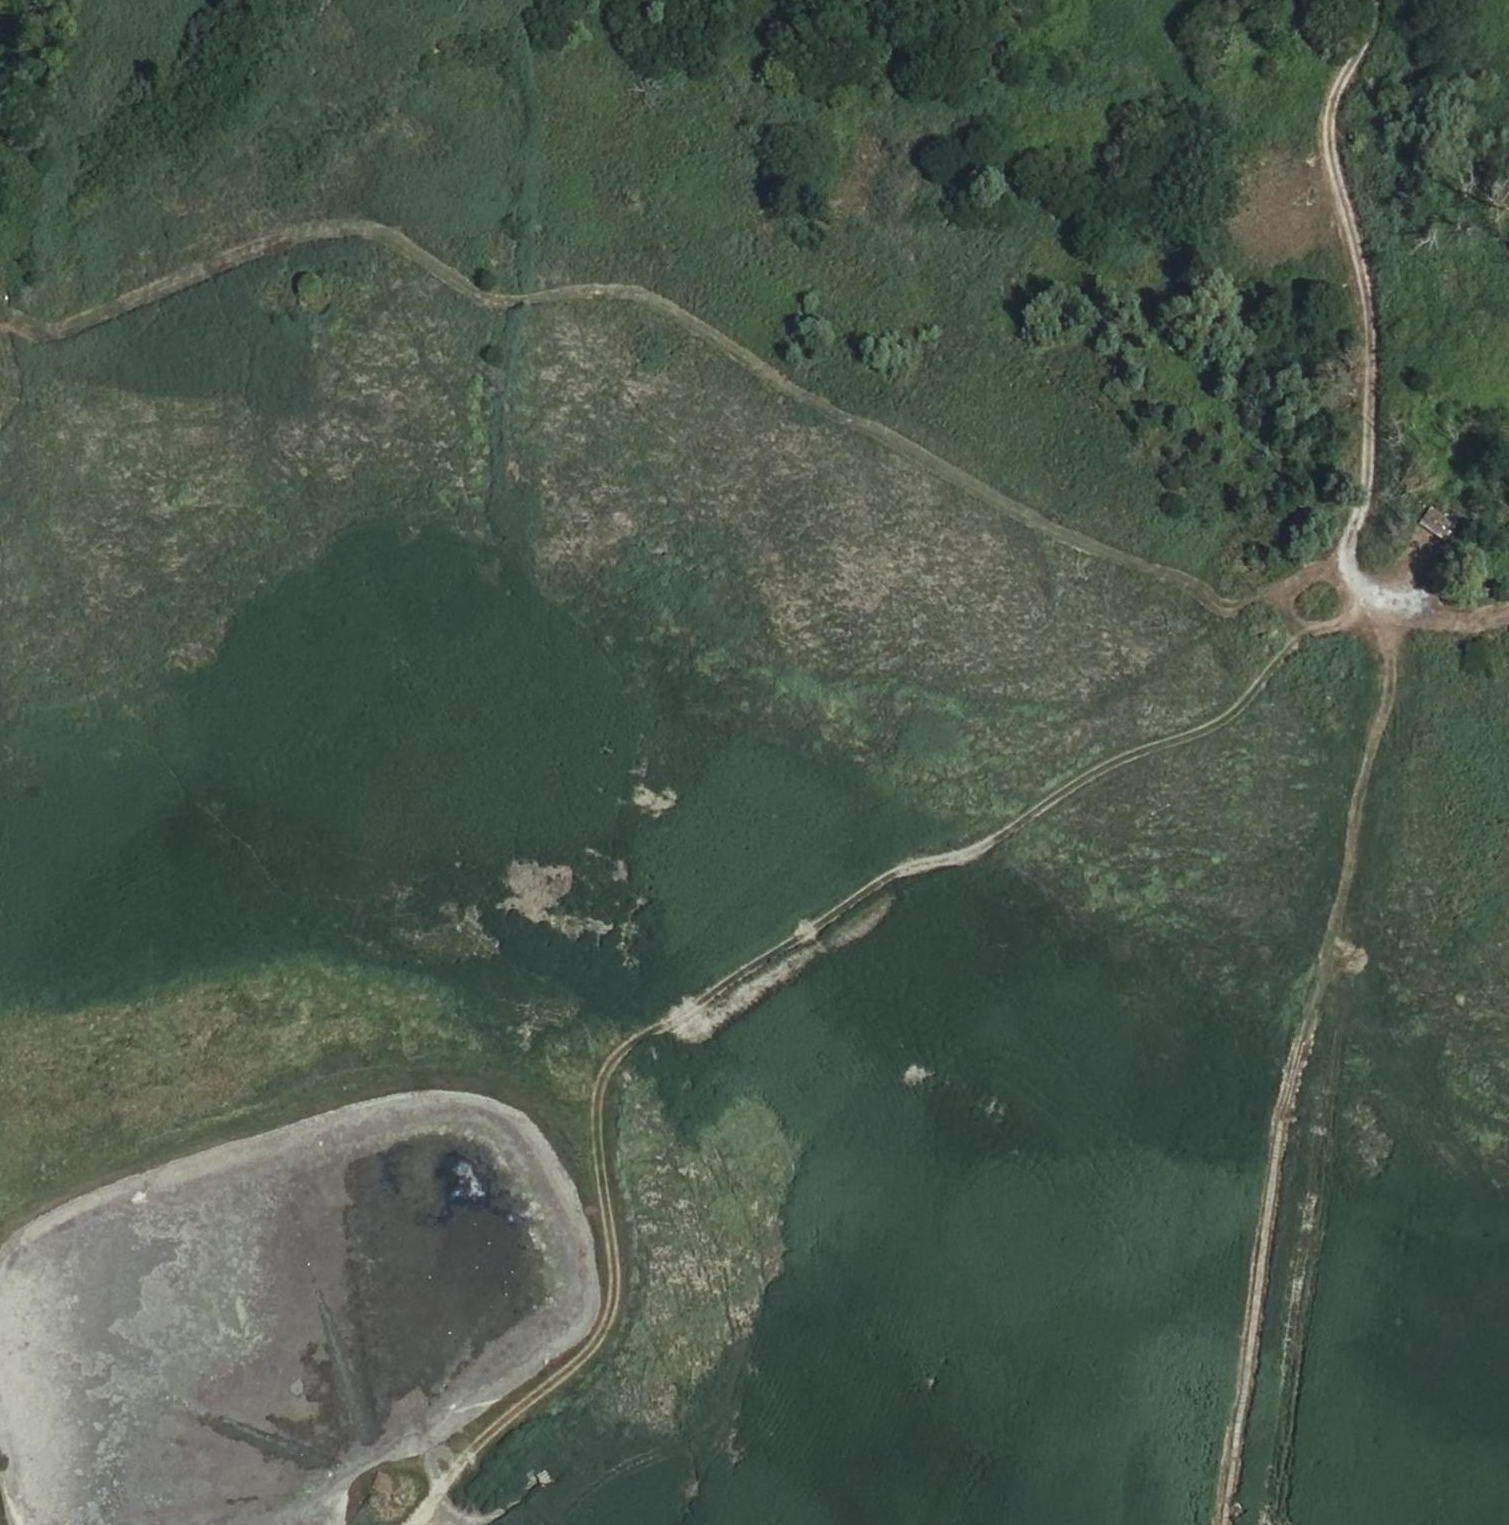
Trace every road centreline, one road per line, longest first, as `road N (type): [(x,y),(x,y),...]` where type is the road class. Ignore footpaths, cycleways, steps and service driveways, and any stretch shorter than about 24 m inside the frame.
road 1 (track): [(1277,1524),(1398,645),(1386,606),(1347,548),(1370,329),(1326,145),(1346,66),(1375,0)]
road 2 (track): [(0,365),(17,443),(0,636)]

